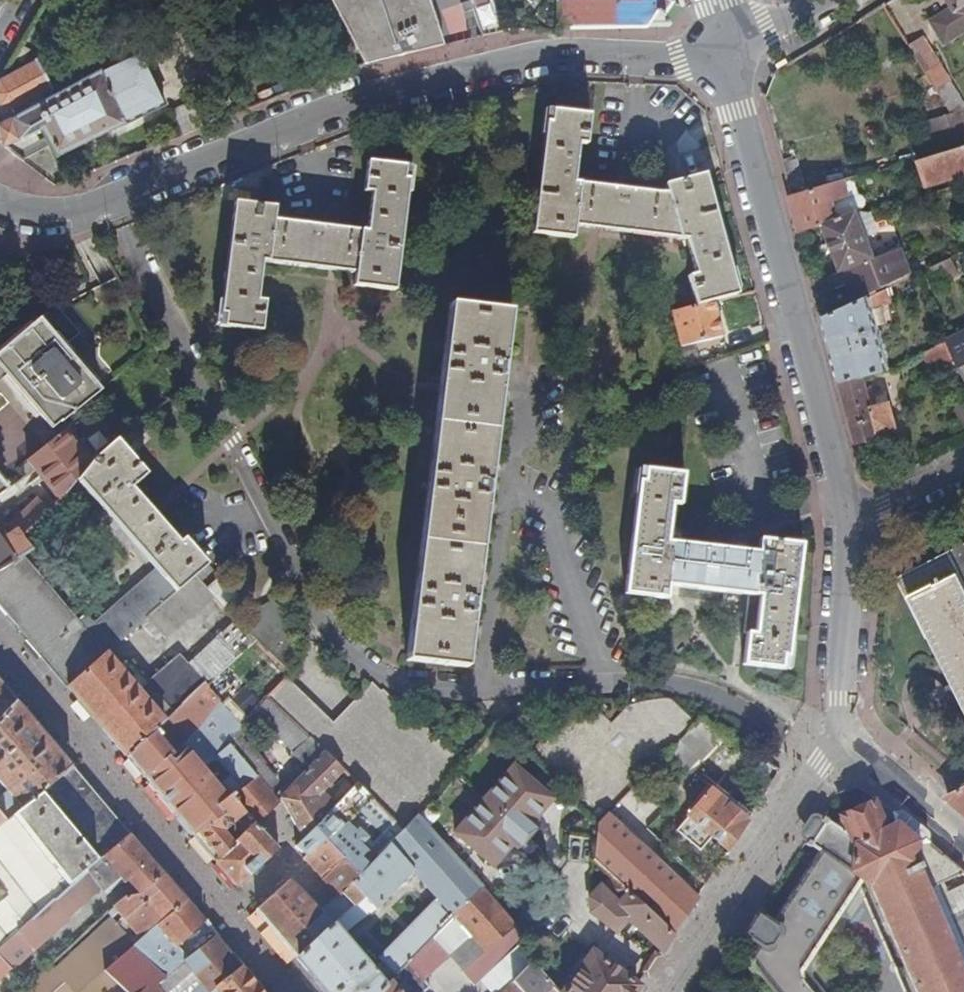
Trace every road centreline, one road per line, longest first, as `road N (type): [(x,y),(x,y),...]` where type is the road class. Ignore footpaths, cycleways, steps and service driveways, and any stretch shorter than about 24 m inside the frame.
road 1 (residential): [(0,198),(75,213),(387,88),(560,52),(676,55),(726,44)]
road 2 (residential): [(853,519),(736,111),(726,44)]
road 3 (residential): [(841,735),(668,991)]
road 4 (residential): [(841,735),(853,519)]
road 5 (residential): [(963,841),(841,735)]
road 6 (residential): [(853,519),(963,468)]

